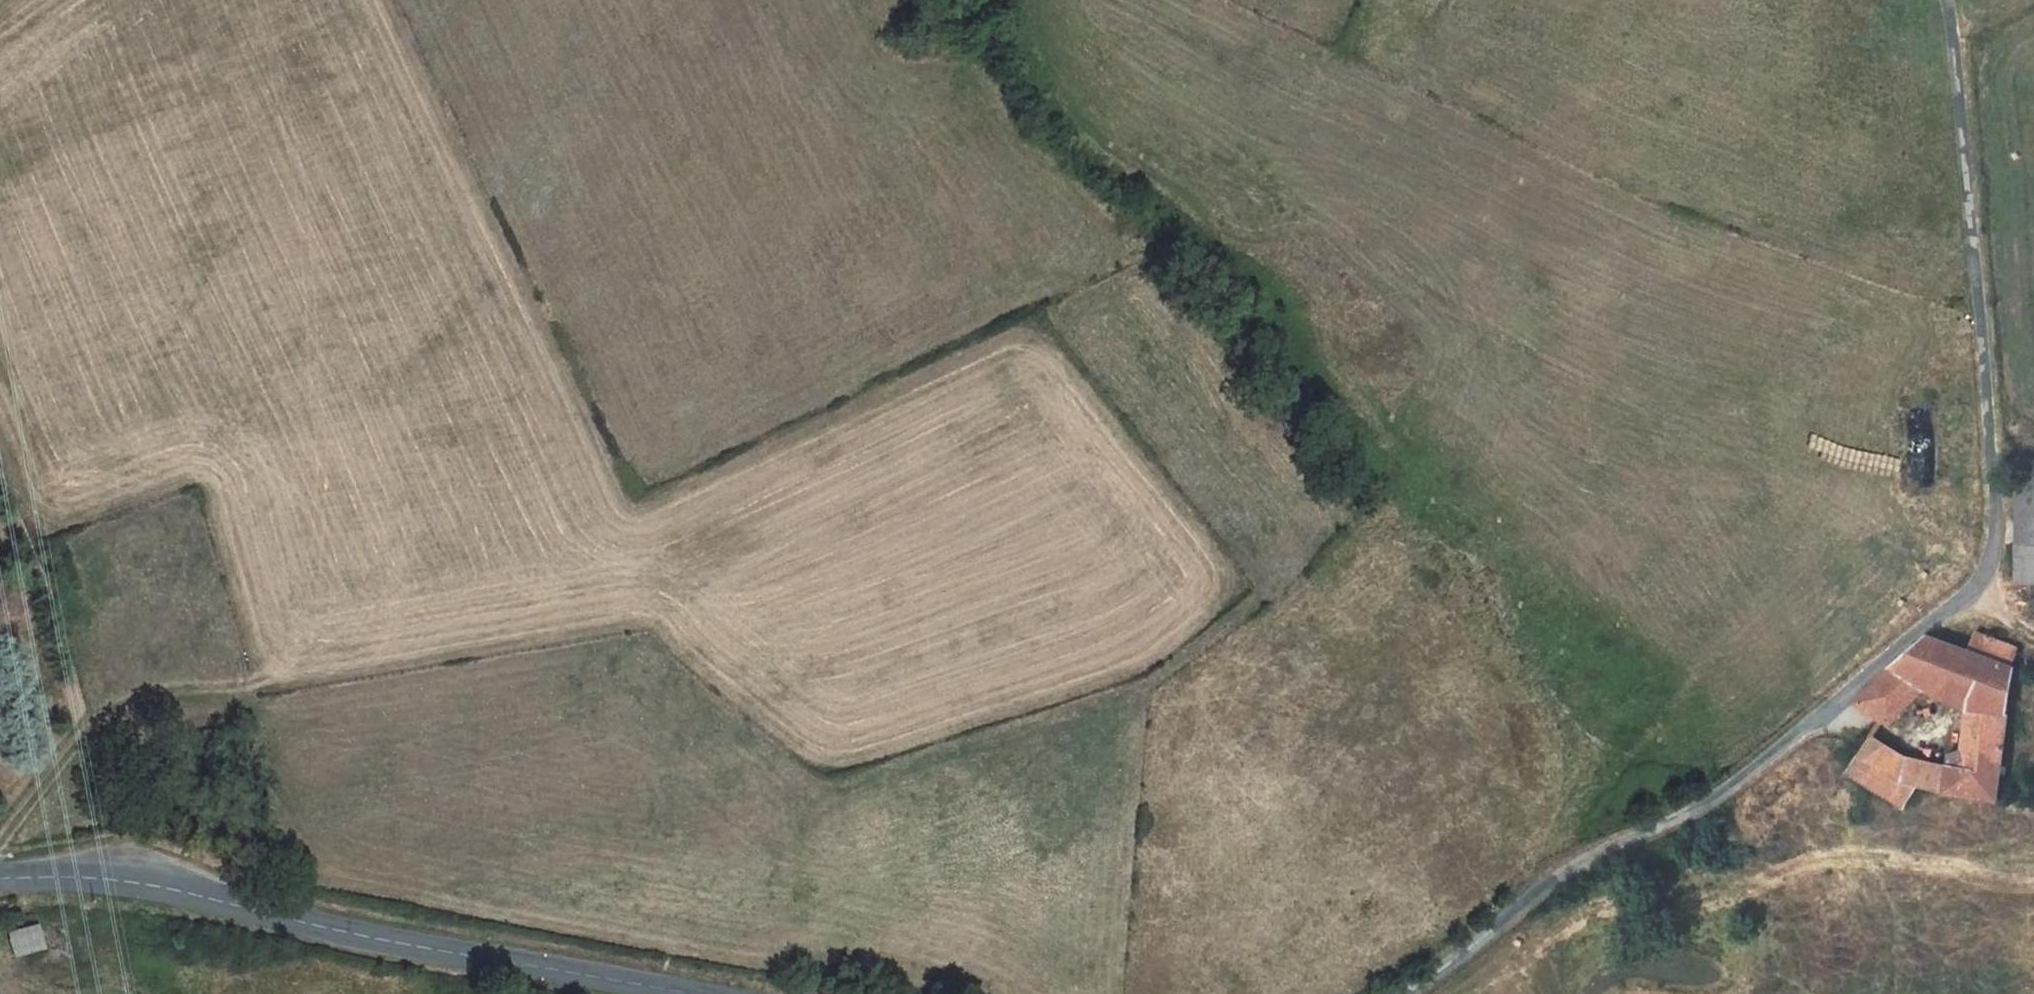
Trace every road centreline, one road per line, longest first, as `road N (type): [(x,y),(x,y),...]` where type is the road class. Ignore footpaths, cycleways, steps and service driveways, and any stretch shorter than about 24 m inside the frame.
road 1 (unclassified): [(1405,993),(1562,873),(1705,806),(1980,577),(1998,512),(1947,0)]
road 2 (tertiary): [(677,993),(100,878),(0,876)]

